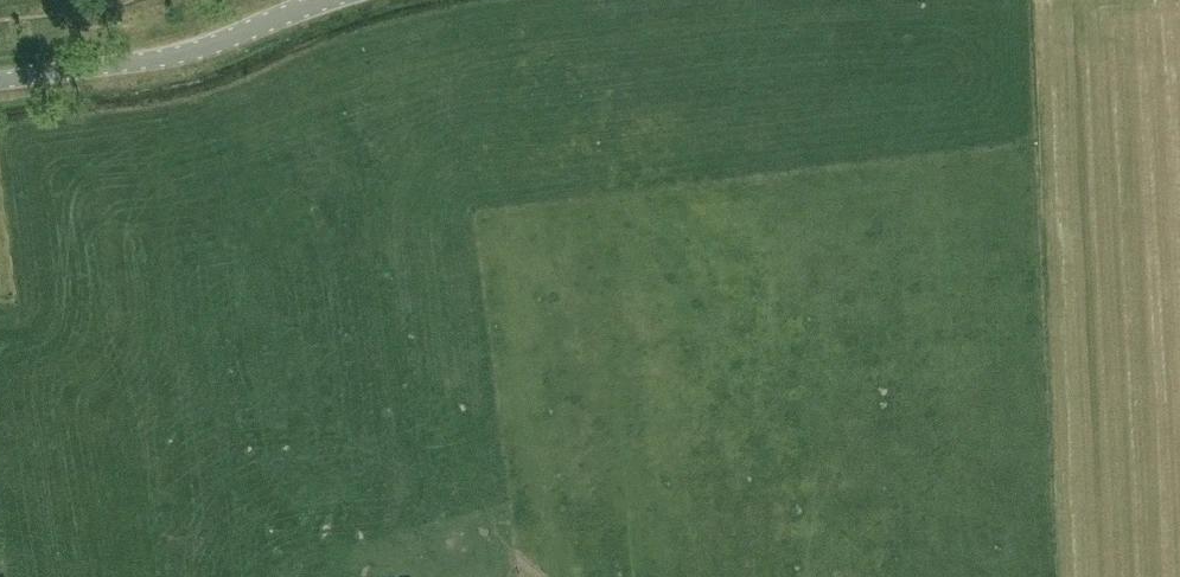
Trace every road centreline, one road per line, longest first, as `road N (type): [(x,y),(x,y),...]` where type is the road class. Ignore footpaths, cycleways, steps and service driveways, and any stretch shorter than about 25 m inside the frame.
road 1 (unclassified): [(0,79),(188,51),(320,0)]

